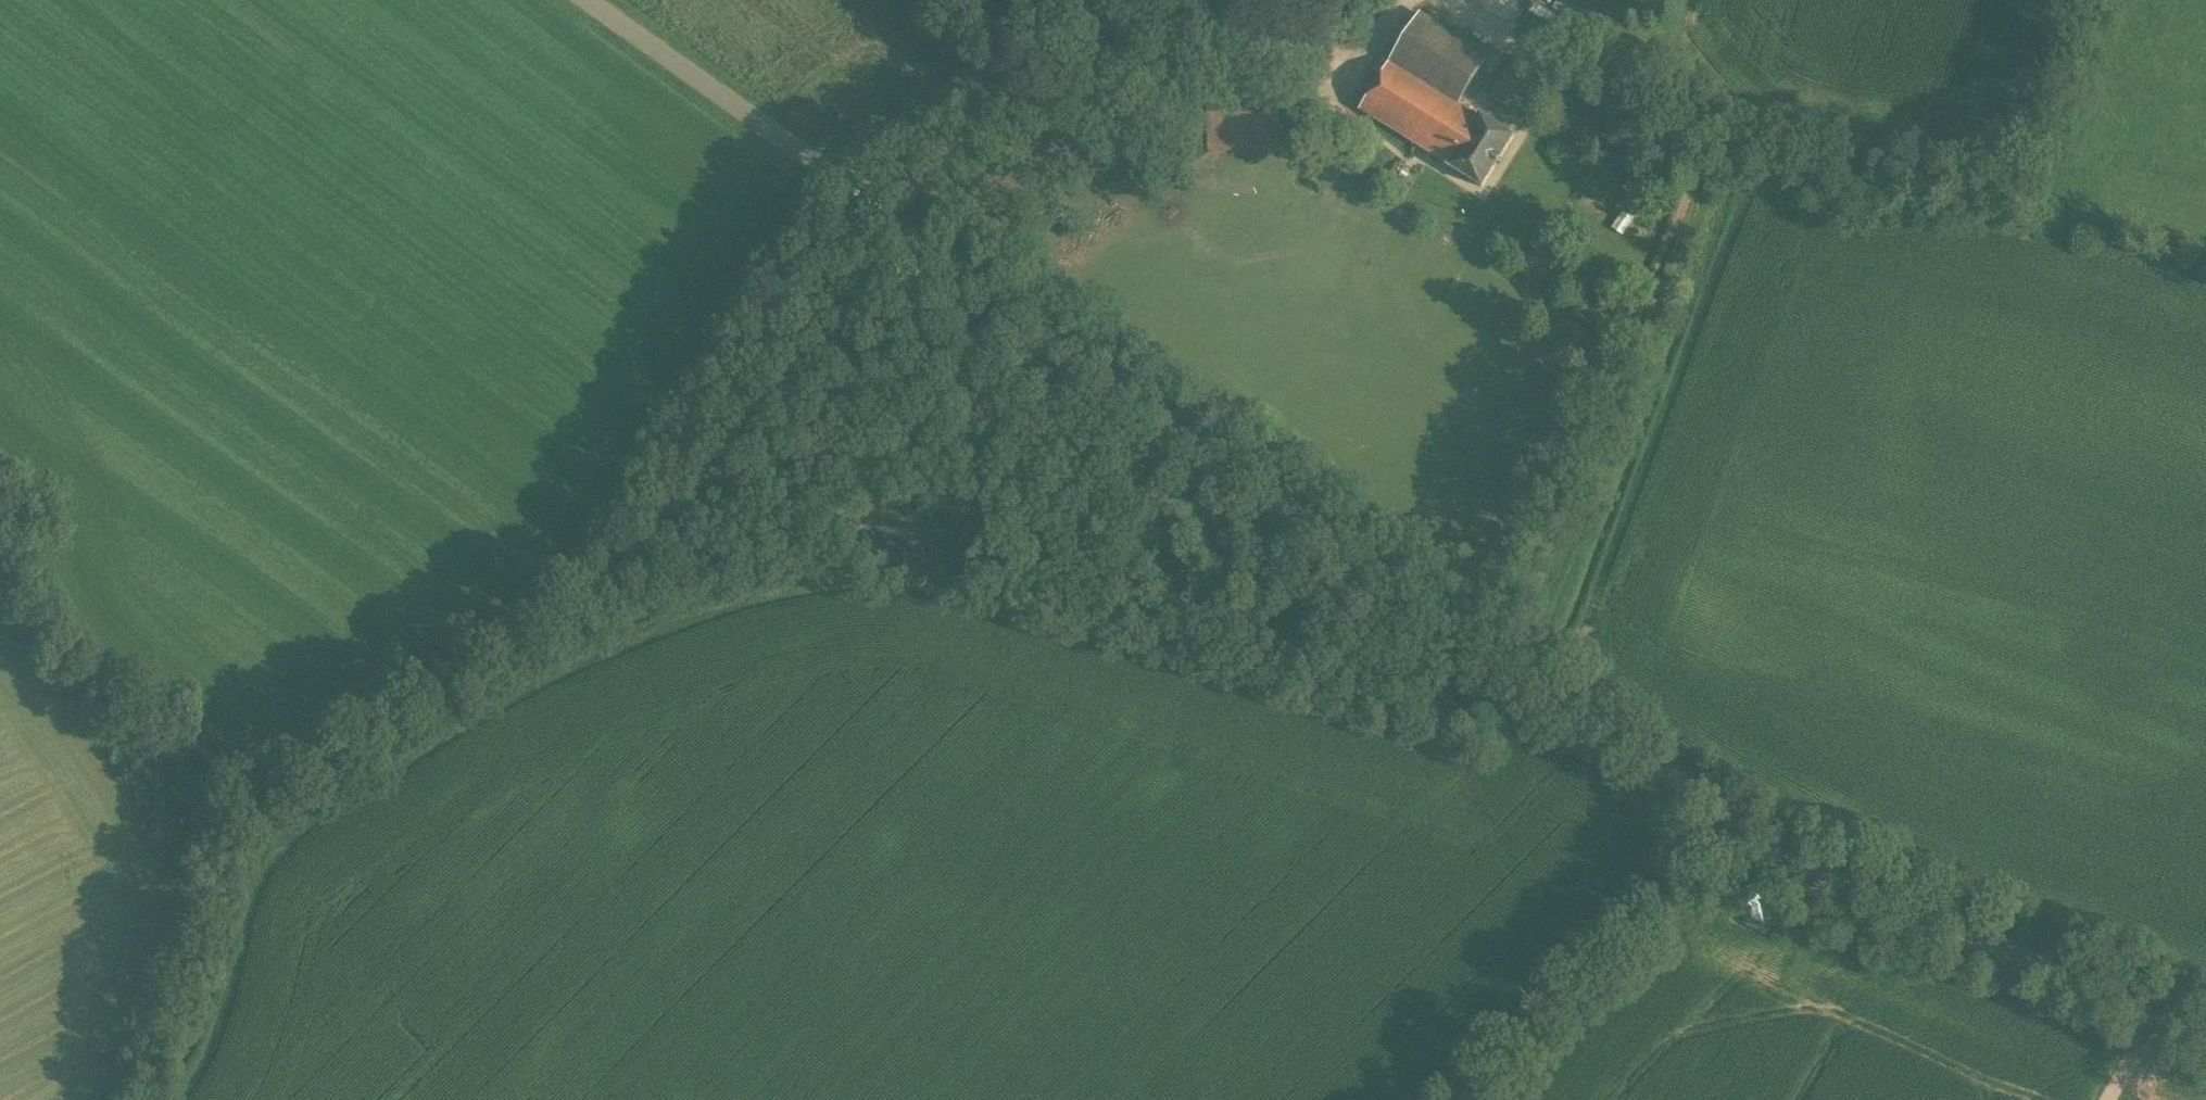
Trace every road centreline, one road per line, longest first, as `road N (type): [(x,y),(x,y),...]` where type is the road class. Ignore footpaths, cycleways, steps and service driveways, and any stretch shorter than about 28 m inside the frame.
road 1 (tertiary): [(588,0),(1732,818),(1961,930),(2205,1030)]

